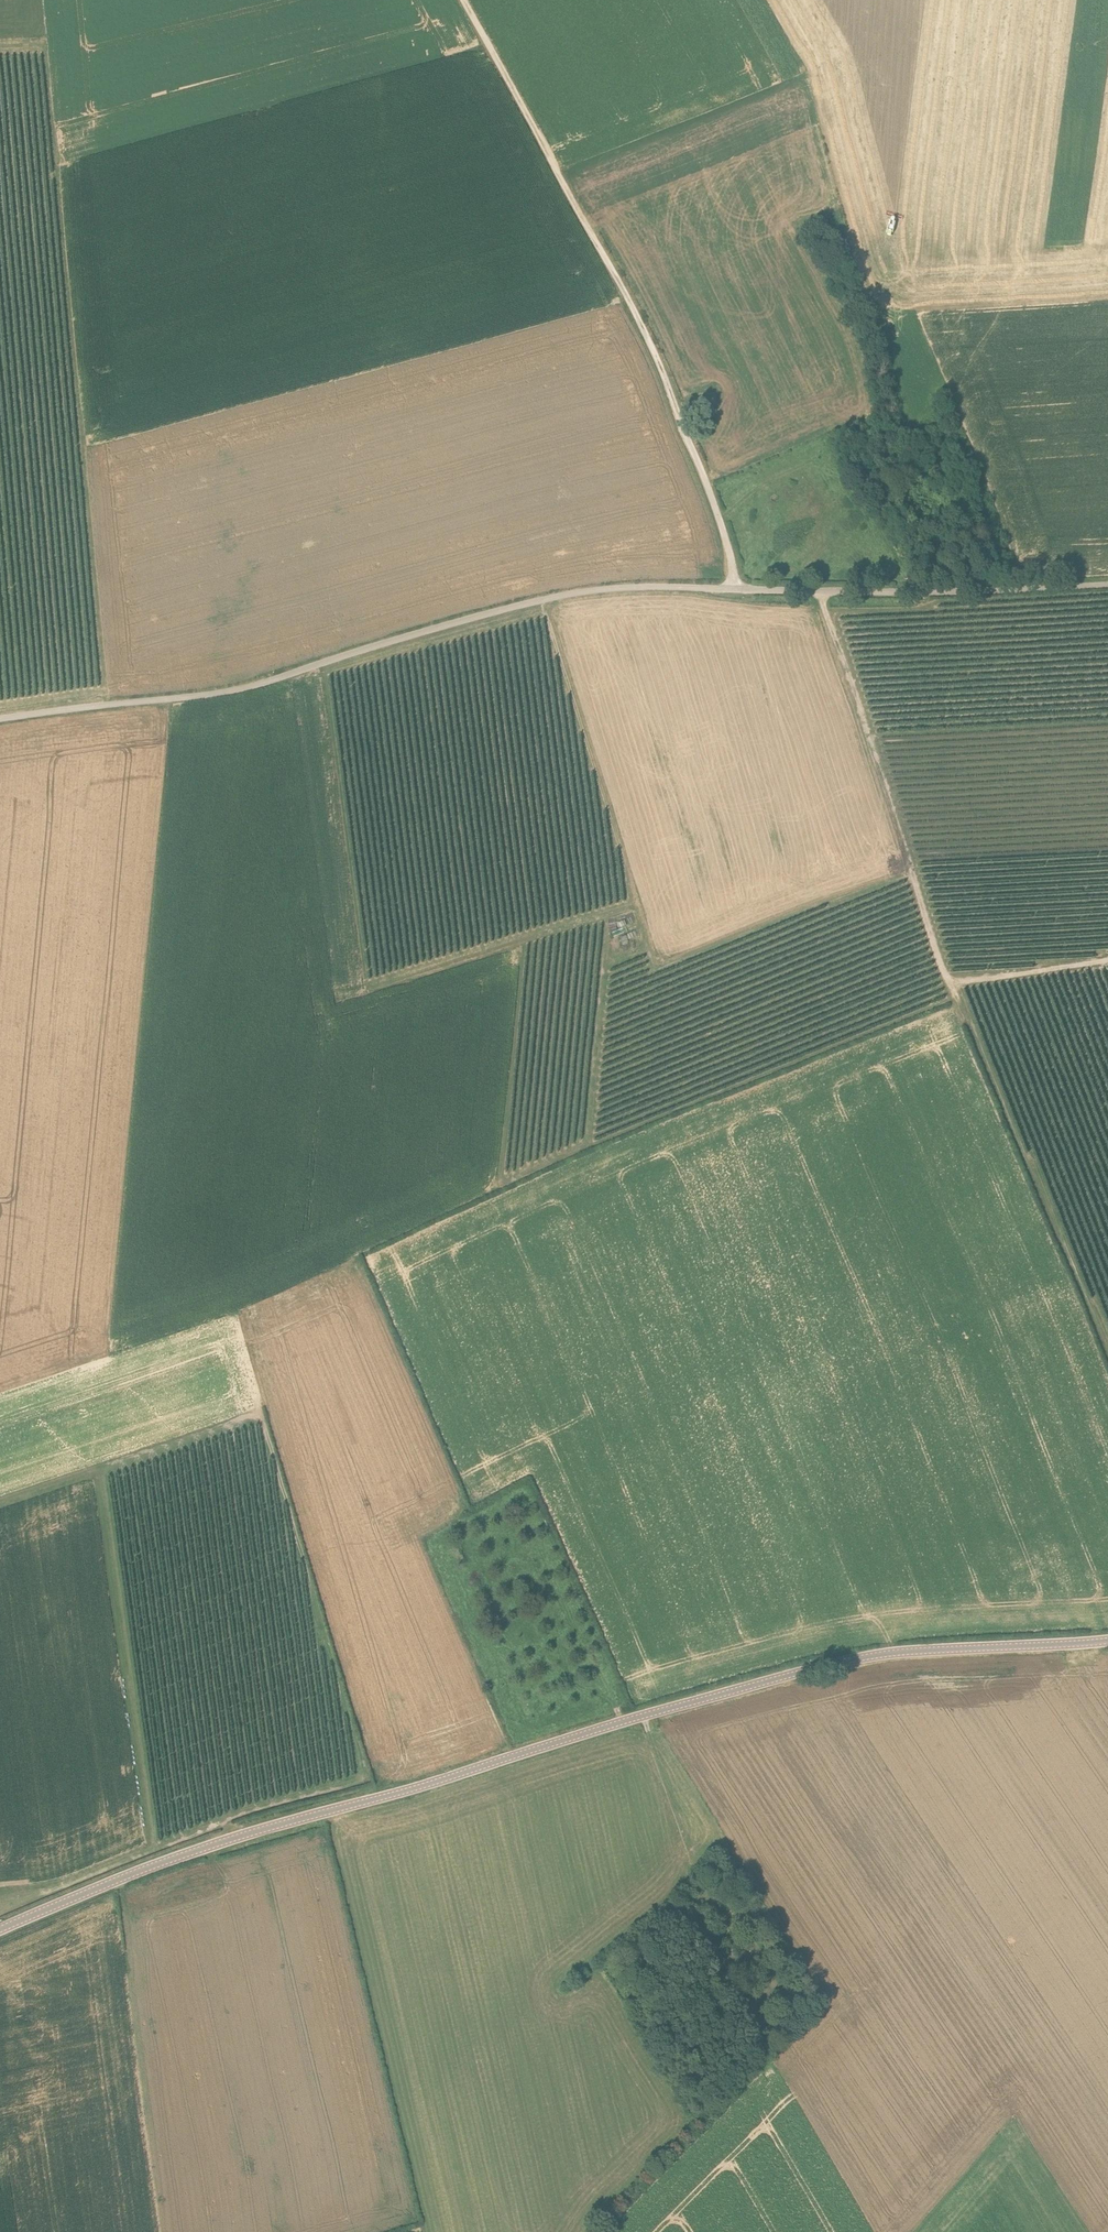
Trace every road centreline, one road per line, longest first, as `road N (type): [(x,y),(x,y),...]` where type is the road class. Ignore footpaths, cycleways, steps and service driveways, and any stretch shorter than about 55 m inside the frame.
road 1 (tertiary): [(0,1929),(252,1832),(838,1661),(1107,1640)]
road 2 (unclassified): [(0,719),(238,689),(475,616),(602,589),(1107,584)]
road 3 (track): [(462,0),(660,367),(722,522),(734,588)]
road 4 (track): [(1107,959),(948,983),(818,591)]

